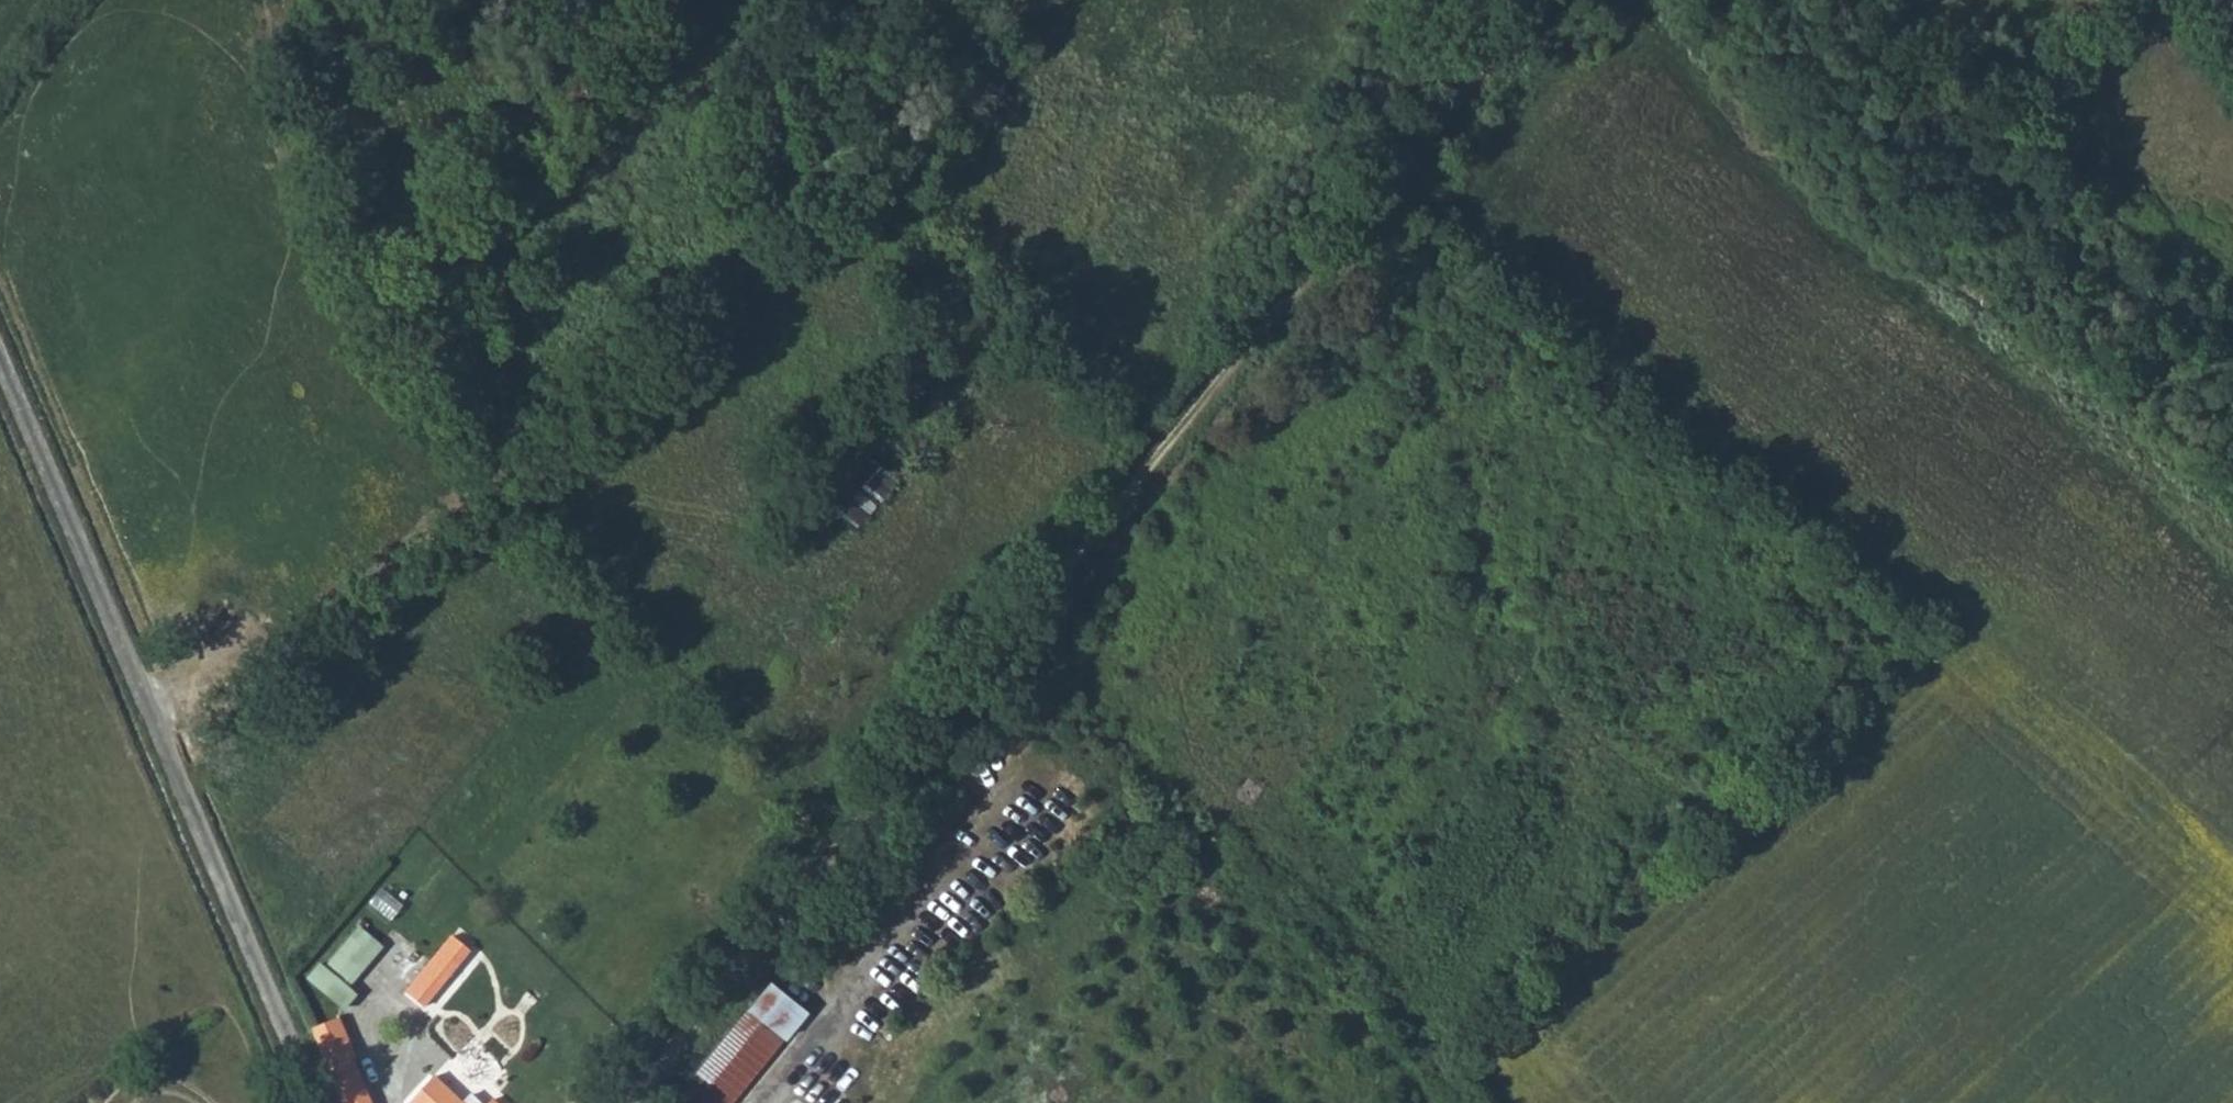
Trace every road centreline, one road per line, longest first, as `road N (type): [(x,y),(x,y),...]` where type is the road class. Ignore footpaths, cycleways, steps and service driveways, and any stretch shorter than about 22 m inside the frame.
road 1 (track): [(1571,0),(1239,351),(628,1102)]
road 2 (unclassified): [(0,368),(310,1102)]

